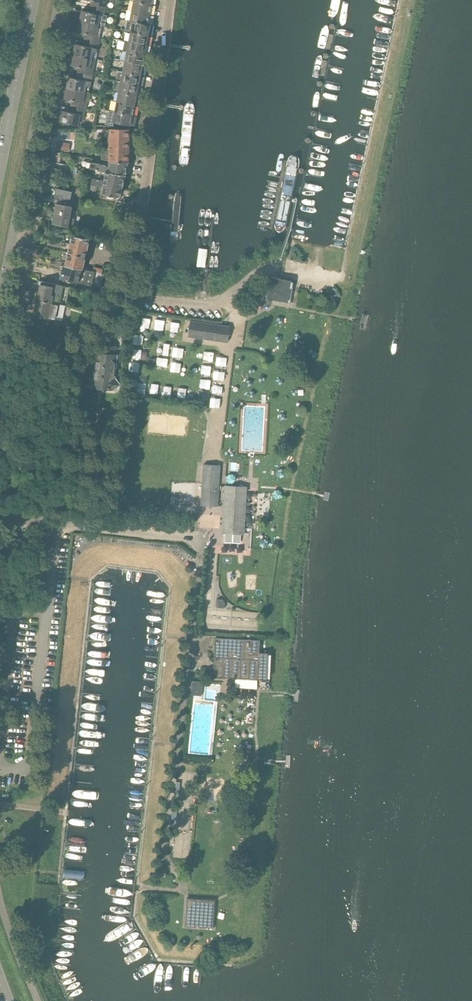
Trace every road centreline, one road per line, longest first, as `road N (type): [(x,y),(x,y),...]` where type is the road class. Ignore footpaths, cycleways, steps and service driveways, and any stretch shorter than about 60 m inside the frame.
road 1 (residential): [(0,300),(60,0)]
road 2 (residential): [(118,296),(144,190),(170,0)]
road 3 (residential): [(118,296),(209,304),(277,266),(346,279)]
road 4 (tertiary): [(0,167),(34,0)]
road 5 (residential): [(0,336),(74,348),(92,338),(118,296)]

